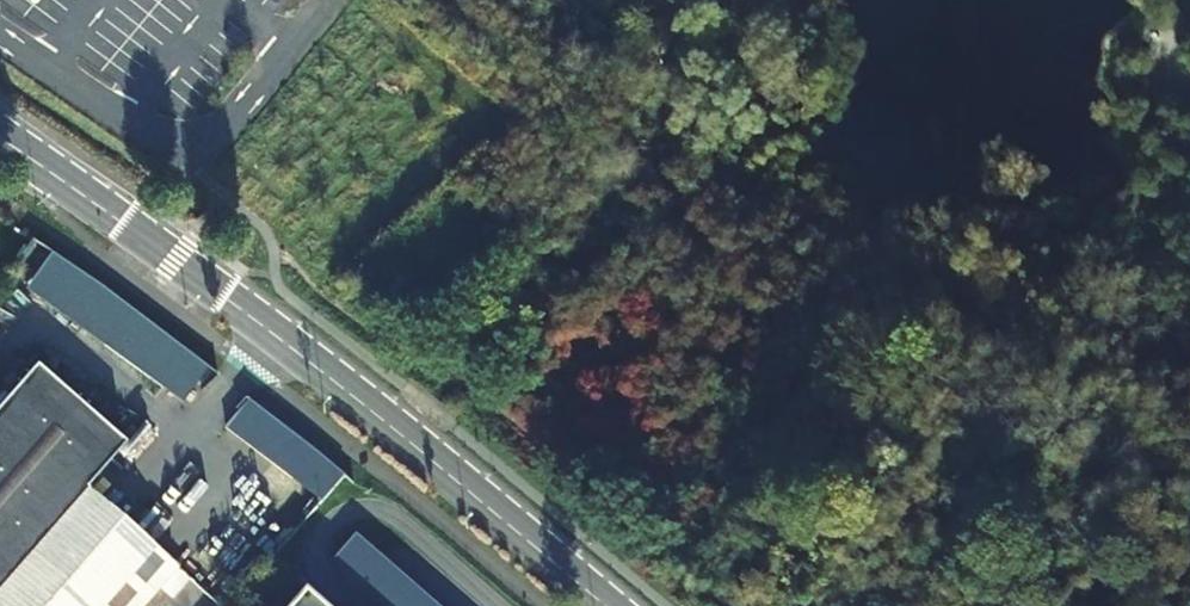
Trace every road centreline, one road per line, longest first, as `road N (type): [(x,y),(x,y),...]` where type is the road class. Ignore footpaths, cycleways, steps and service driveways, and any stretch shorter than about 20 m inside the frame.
road 1 (residential): [(0,140),(273,335),(602,605)]

